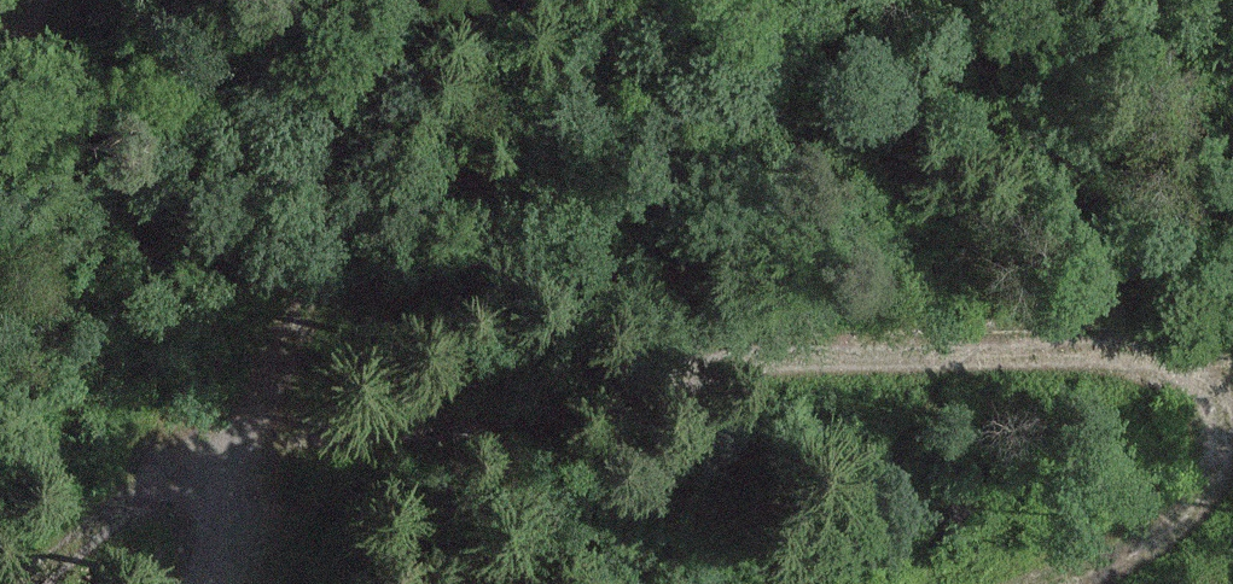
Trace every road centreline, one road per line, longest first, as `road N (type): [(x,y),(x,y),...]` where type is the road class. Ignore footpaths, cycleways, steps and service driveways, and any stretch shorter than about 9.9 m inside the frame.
road 1 (track): [(188,450),(463,406),(714,353),(1172,323),(1232,350)]
road 2 (track): [(188,450),(57,583)]
road 3 (track): [(1232,499),(1187,537),(1071,583)]
road 4 (track): [(161,583),(188,450)]

